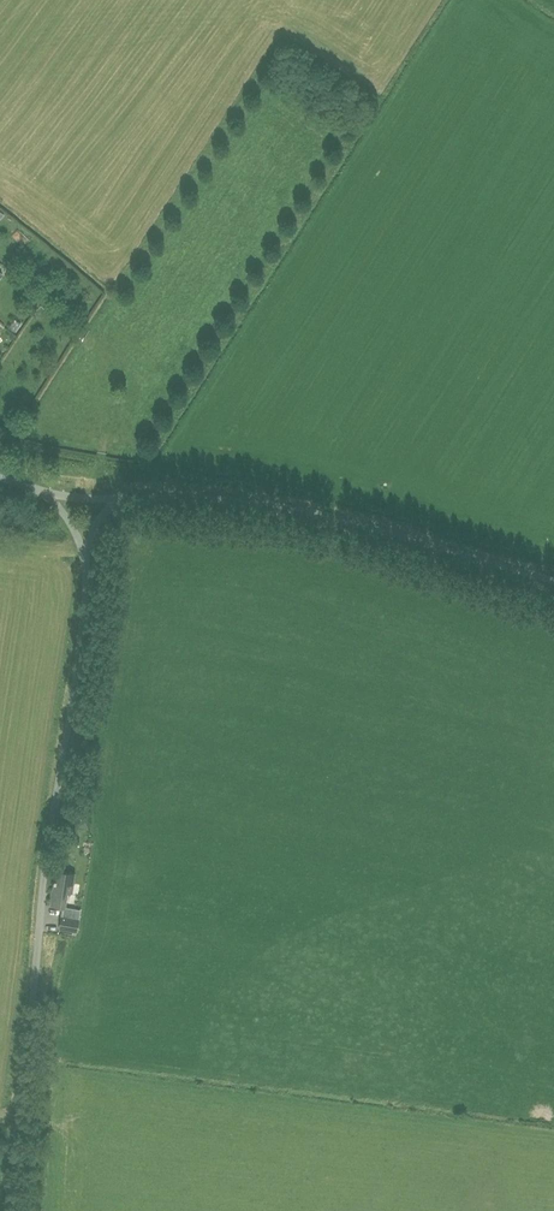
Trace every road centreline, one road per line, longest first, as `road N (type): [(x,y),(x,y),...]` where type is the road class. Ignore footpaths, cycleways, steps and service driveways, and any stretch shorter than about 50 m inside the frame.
road 1 (unclassified): [(7,1210),(86,553)]
road 2 (tertiary): [(553,582),(240,501),(123,498)]

